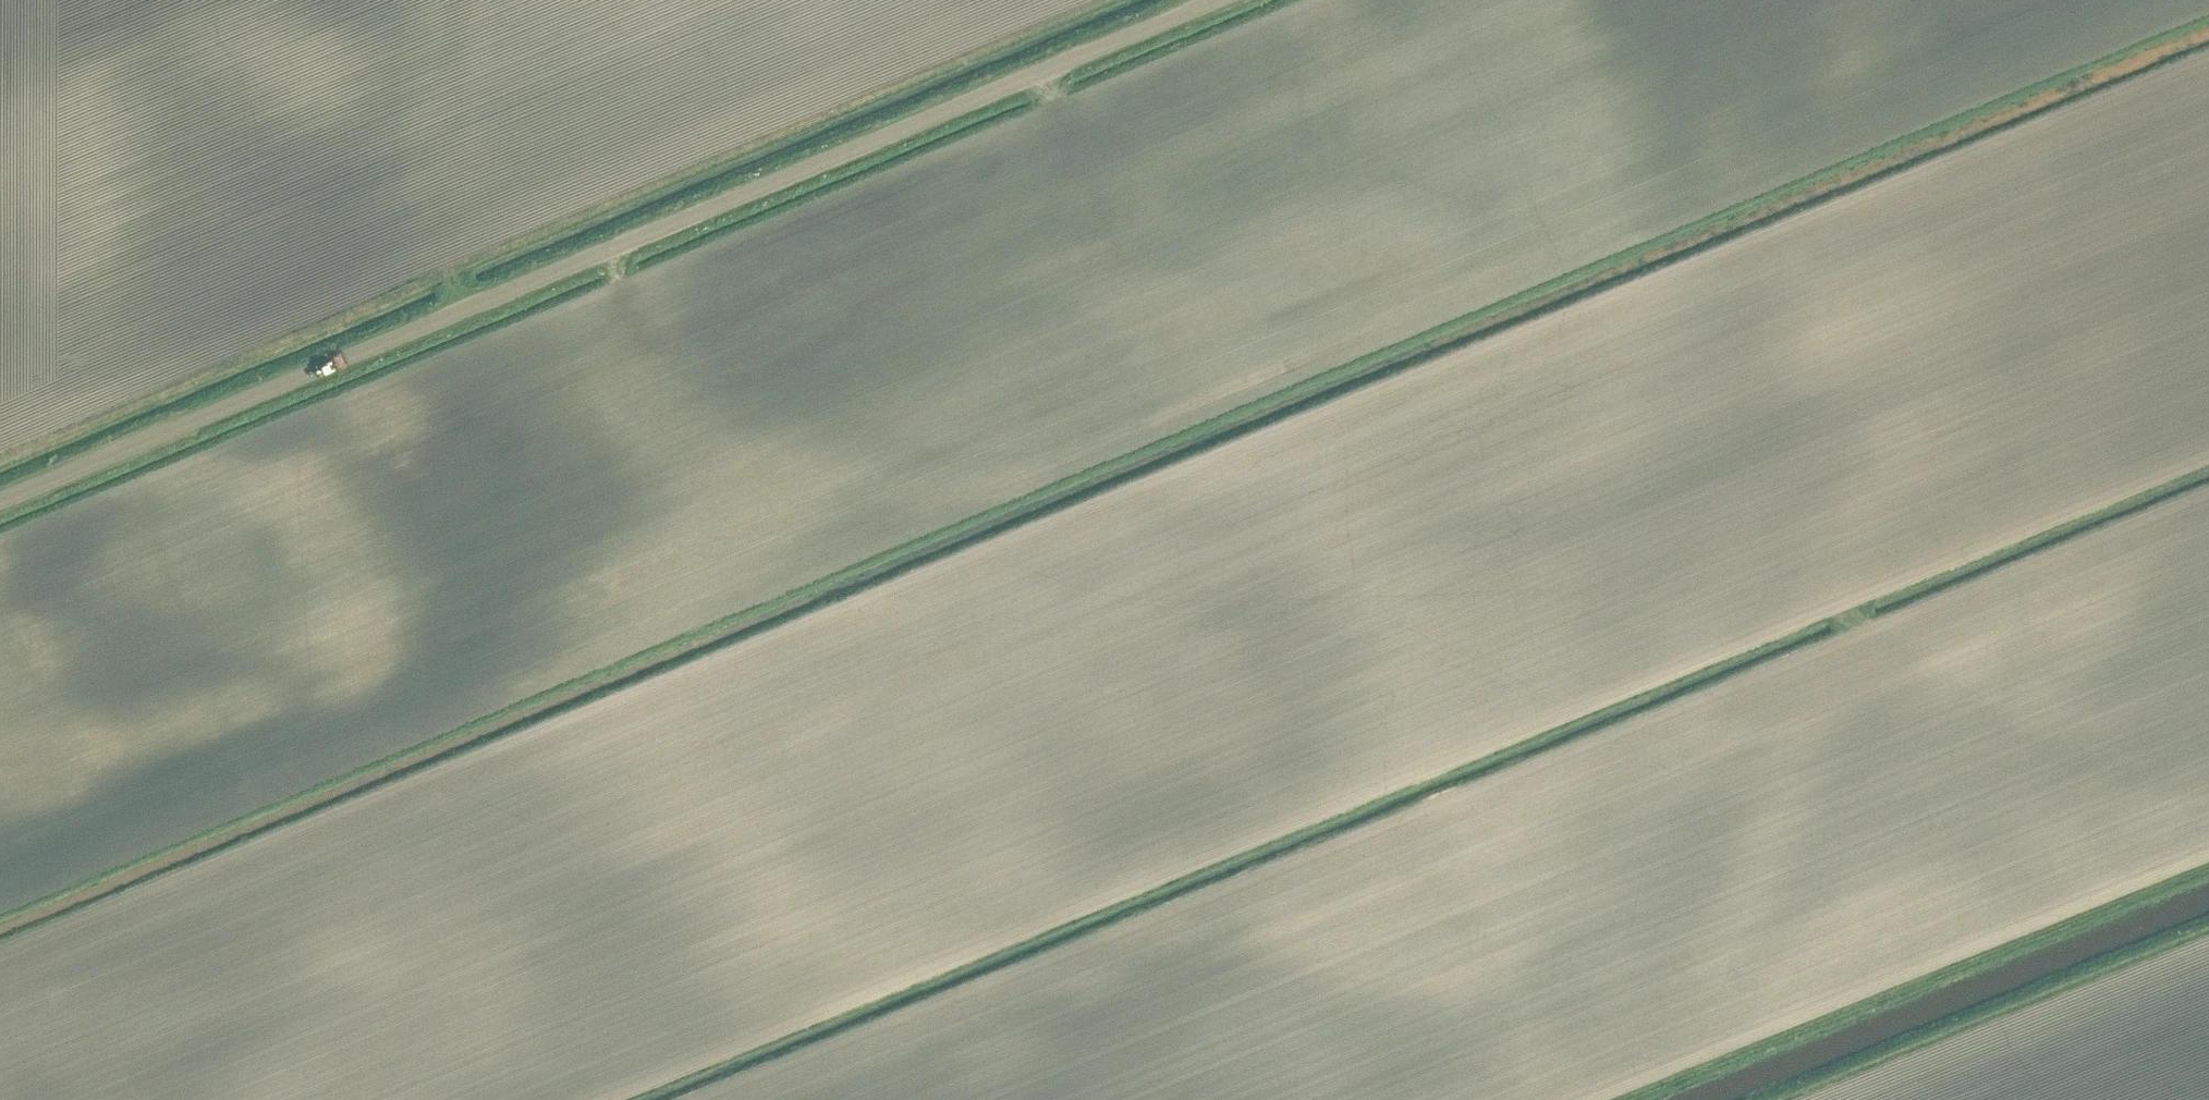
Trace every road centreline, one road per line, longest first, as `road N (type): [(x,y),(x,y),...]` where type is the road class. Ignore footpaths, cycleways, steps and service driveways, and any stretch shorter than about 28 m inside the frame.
road 1 (unclassified): [(0,500),(1209,0)]

